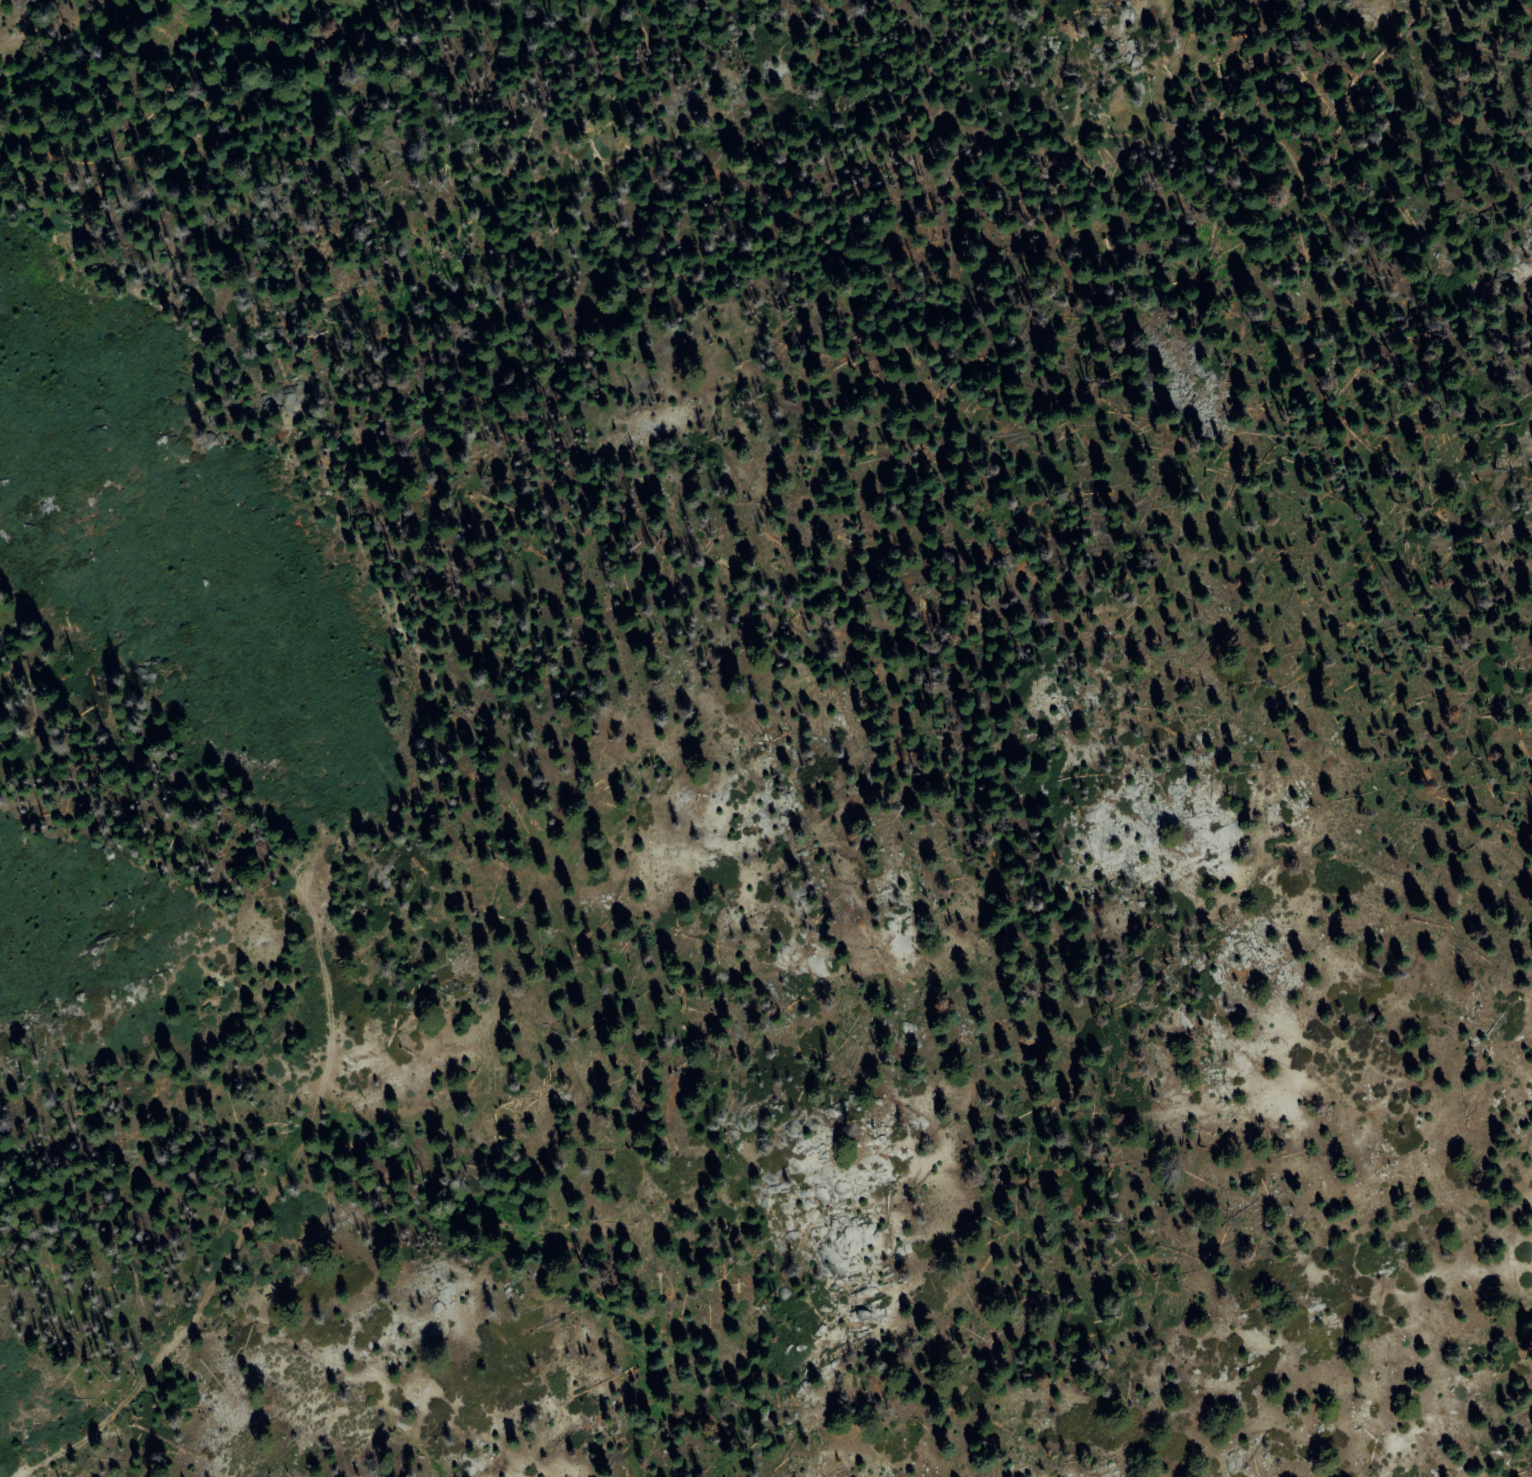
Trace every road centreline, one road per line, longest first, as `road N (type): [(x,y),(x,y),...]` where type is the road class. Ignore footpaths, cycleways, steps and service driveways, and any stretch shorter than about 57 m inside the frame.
road 1 (track): [(14,1476),(72,1445),(117,1405),(151,1347),(212,1296),(302,1137),(327,1076),(331,1042),(314,885)]

